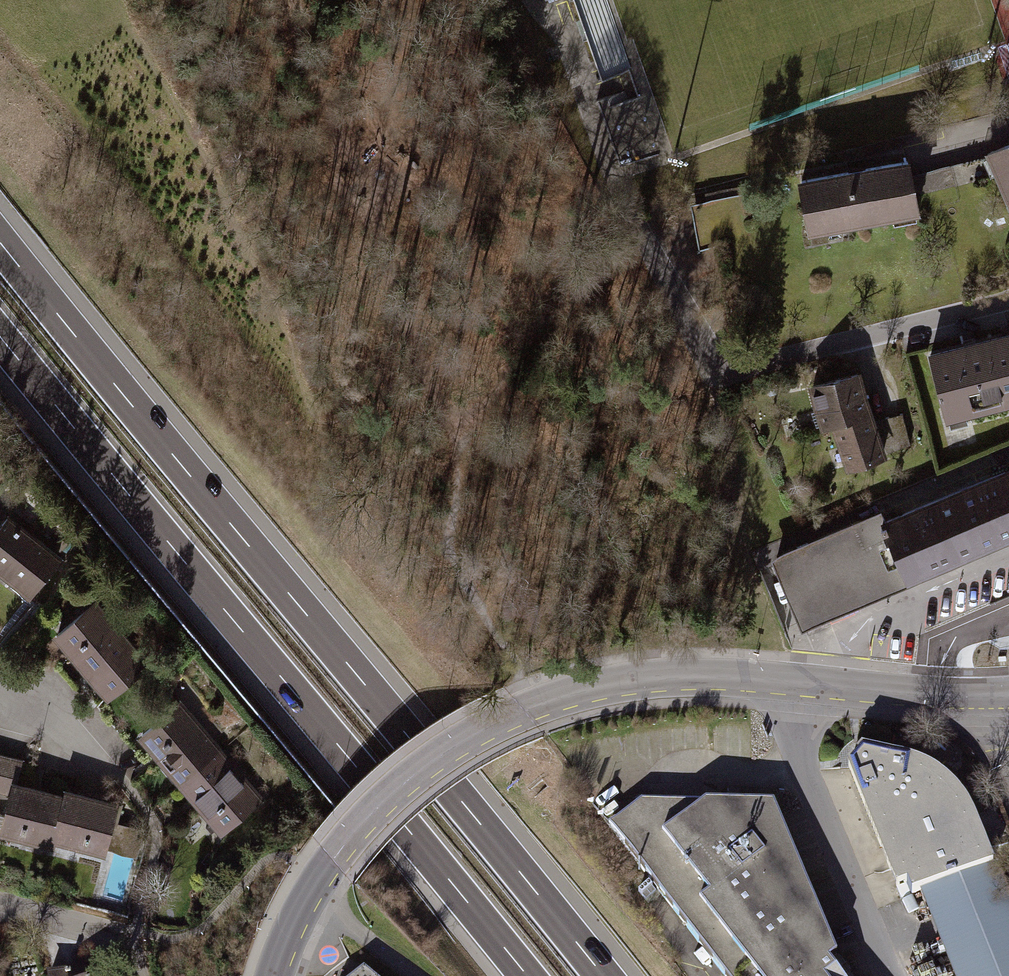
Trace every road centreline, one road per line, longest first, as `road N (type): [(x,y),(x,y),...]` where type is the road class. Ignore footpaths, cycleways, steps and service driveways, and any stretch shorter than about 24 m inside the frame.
road 1 (motorway): [(604,975),(0,241)]
road 2 (tertiary): [(991,696),(671,676),(587,688),(526,707),(430,762),(361,820),(308,892),(275,975)]
road 3 (motorway): [(0,338),(527,975)]
road 4 (residential): [(651,249),(721,370),(1008,300)]
road 5 (residential): [(0,682),(126,785)]
road 6 (residential): [(0,910),(130,940)]

